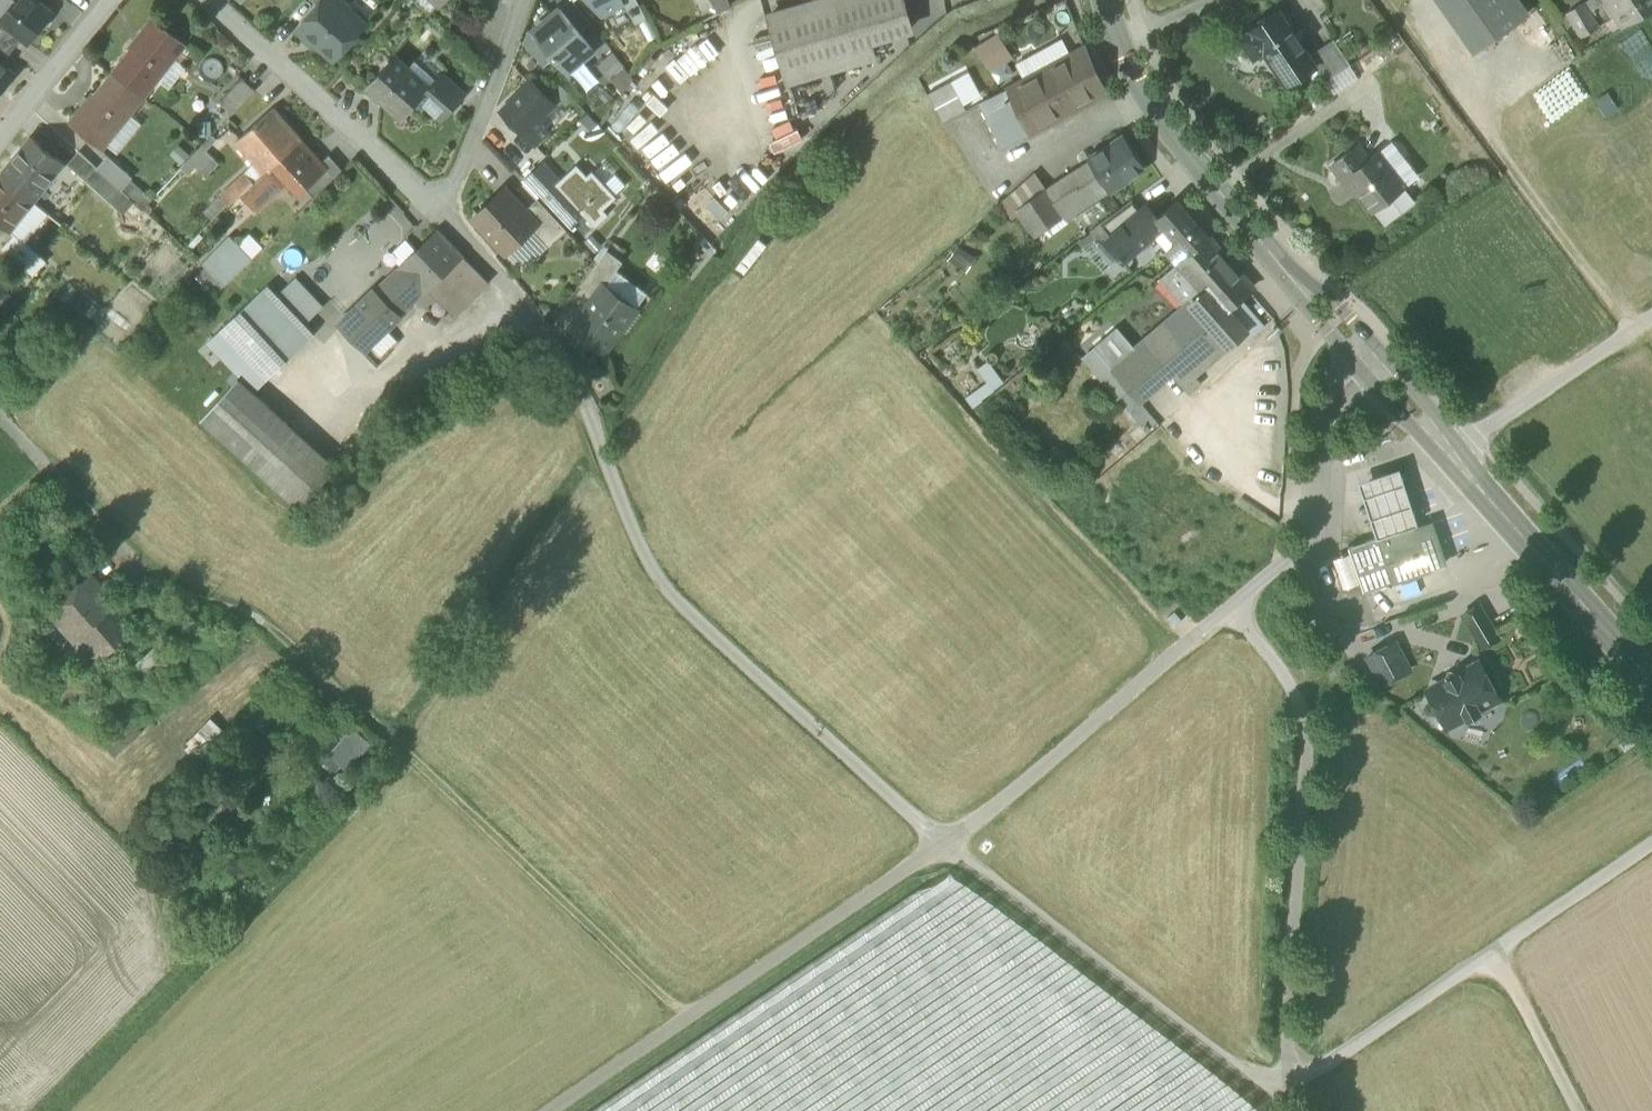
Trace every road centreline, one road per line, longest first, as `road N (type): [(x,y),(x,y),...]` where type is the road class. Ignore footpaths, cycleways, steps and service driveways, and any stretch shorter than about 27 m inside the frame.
road 1 (track): [(944,844),(1239,1070),(1280,1088),(1651,844)]
road 2 (track): [(691,1016),(297,652),(246,616)]
road 3 (track): [(593,423),(659,584),(944,844)]
road 4 (unclassified): [(1282,1110),(1302,728),(1287,678),(1230,608)]
road 5 (track): [(551,1110),(944,844)]
road 6 (track): [(1629,332),(1383,0)]
road 7 (secondary): [(1117,43),(1192,157),(1371,364)]
road 8 (track): [(944,844),(1230,608)]
road 9 (unclassified): [(246,616),(163,590),(0,414)]
road 10 (residential): [(205,0),(442,209)]
road 11 (secondary): [(1450,455),(1651,682)]
road 12 (residential): [(1371,364),(1323,413),(1316,518),(1286,562),(1230,608)]
road 13 (residential): [(442,209),(537,327),(593,423)]
road 14 (unclassified): [(1450,455),(1651,317)]
road 15 (residential): [(529,0),(442,209)]
road 16 (residential): [(0,142),(114,0)]
road 17 (track): [(1495,950),(1579,1110)]
road 18 (secondary): [(1371,364),(1450,455)]

